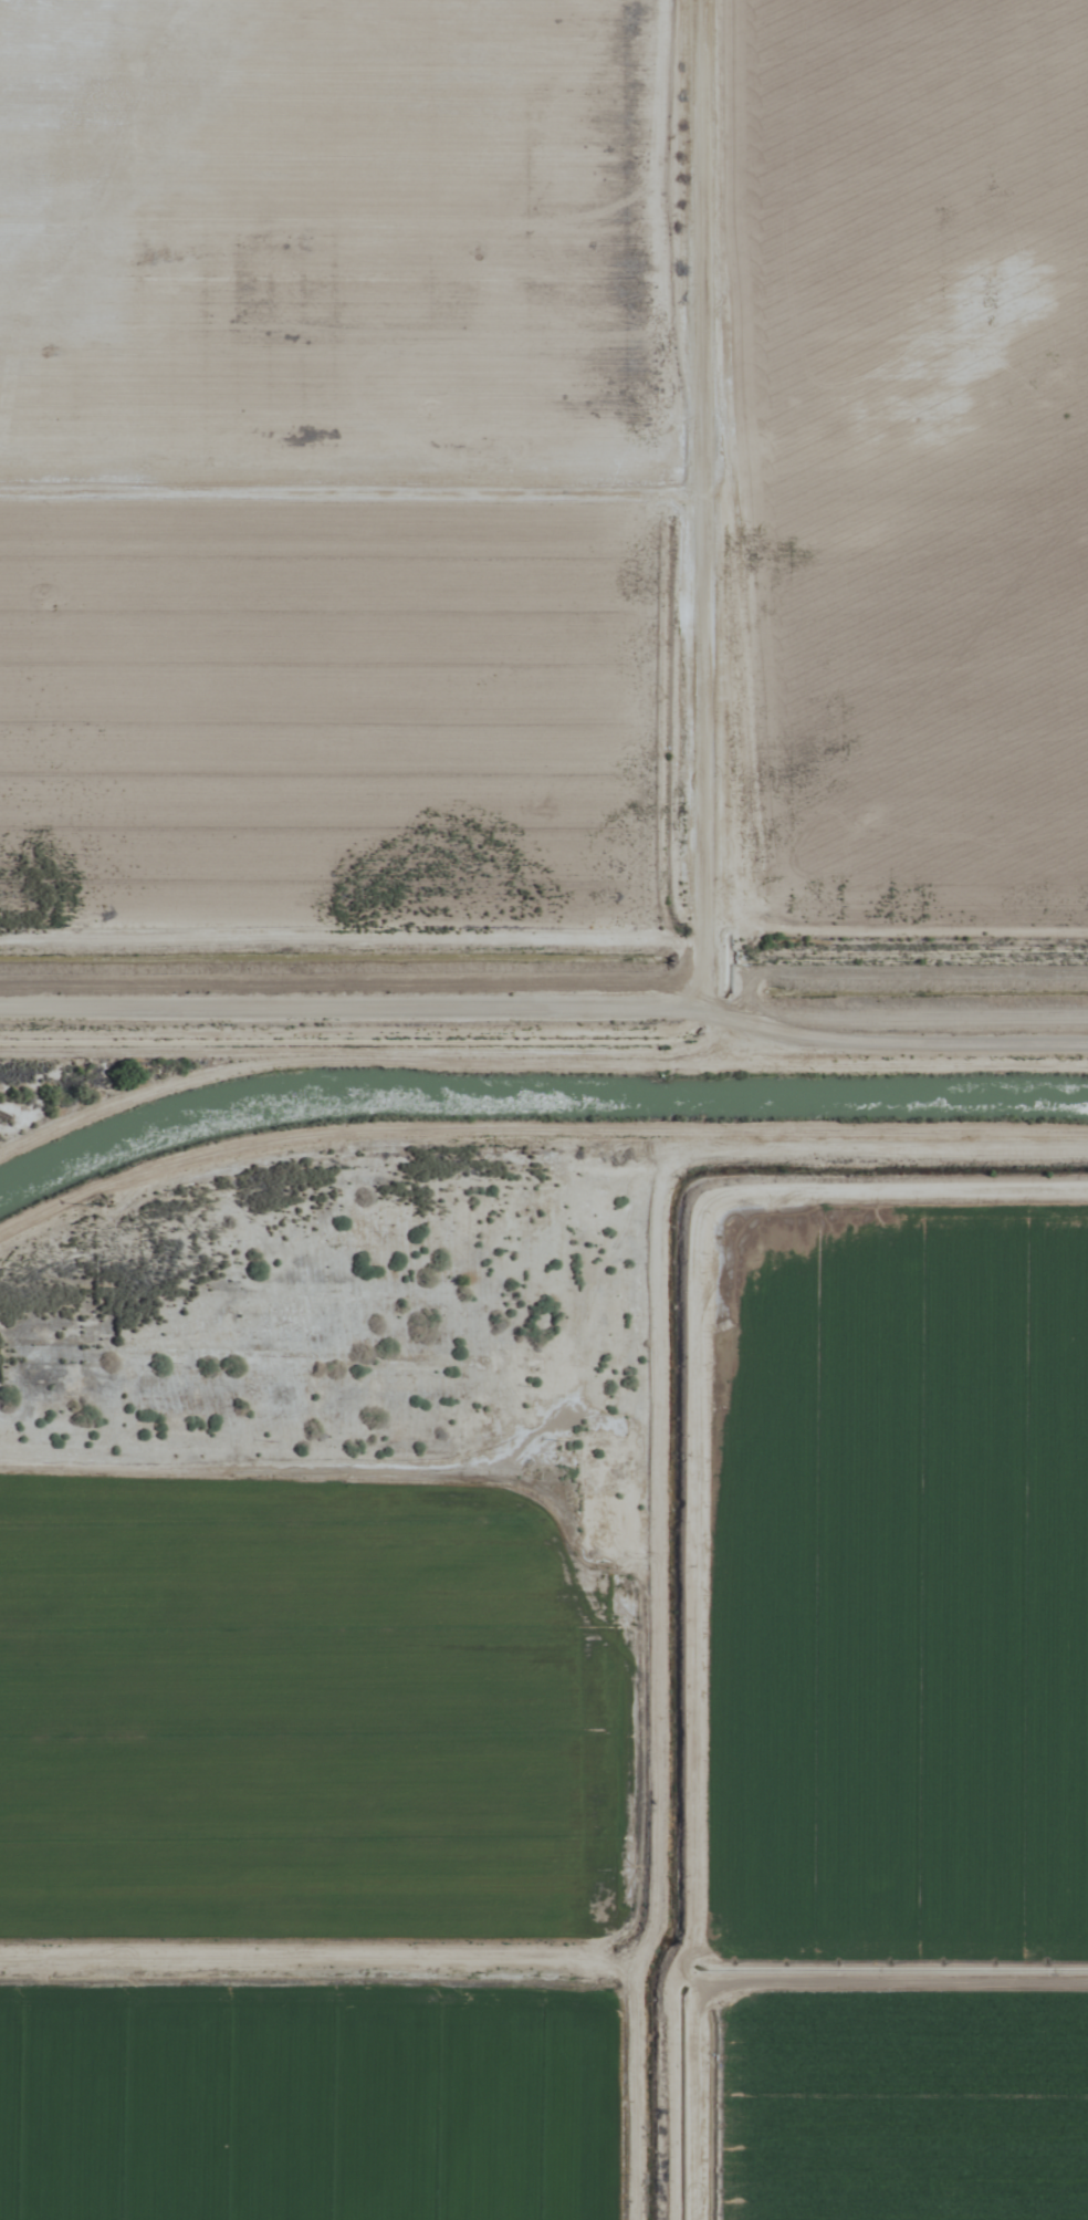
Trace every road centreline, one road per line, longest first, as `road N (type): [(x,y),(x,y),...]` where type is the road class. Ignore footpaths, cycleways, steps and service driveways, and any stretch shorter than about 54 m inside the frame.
road 1 (residential): [(0,1054),(1087,1051)]
road 2 (residential): [(725,1052),(702,0)]

